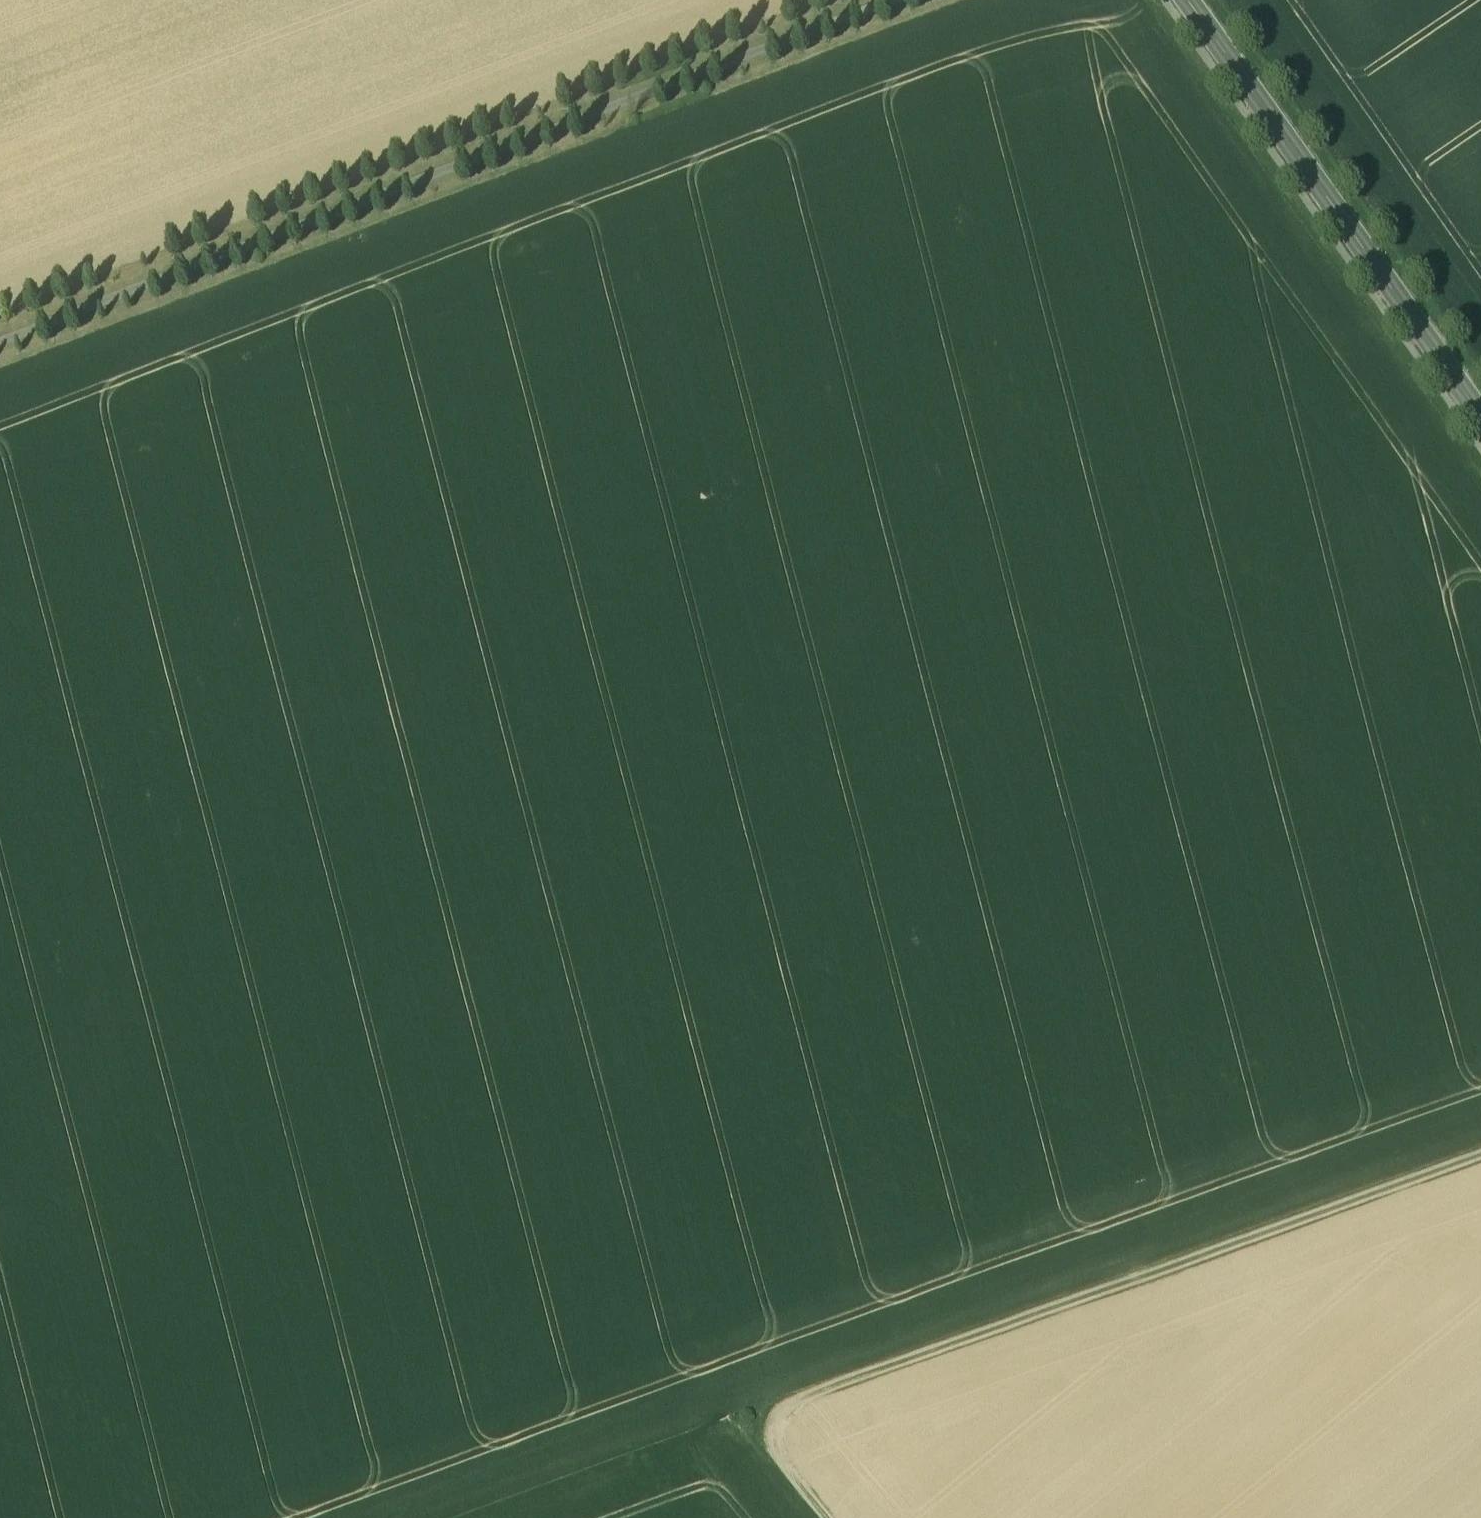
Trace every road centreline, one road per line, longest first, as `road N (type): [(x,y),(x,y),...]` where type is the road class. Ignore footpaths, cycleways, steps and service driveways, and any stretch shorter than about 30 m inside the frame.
road 1 (track): [(836,1517),(787,1447),(804,1426),(998,1346),(1480,1175)]
road 2 (tertiary): [(1480,413),(1184,0)]

